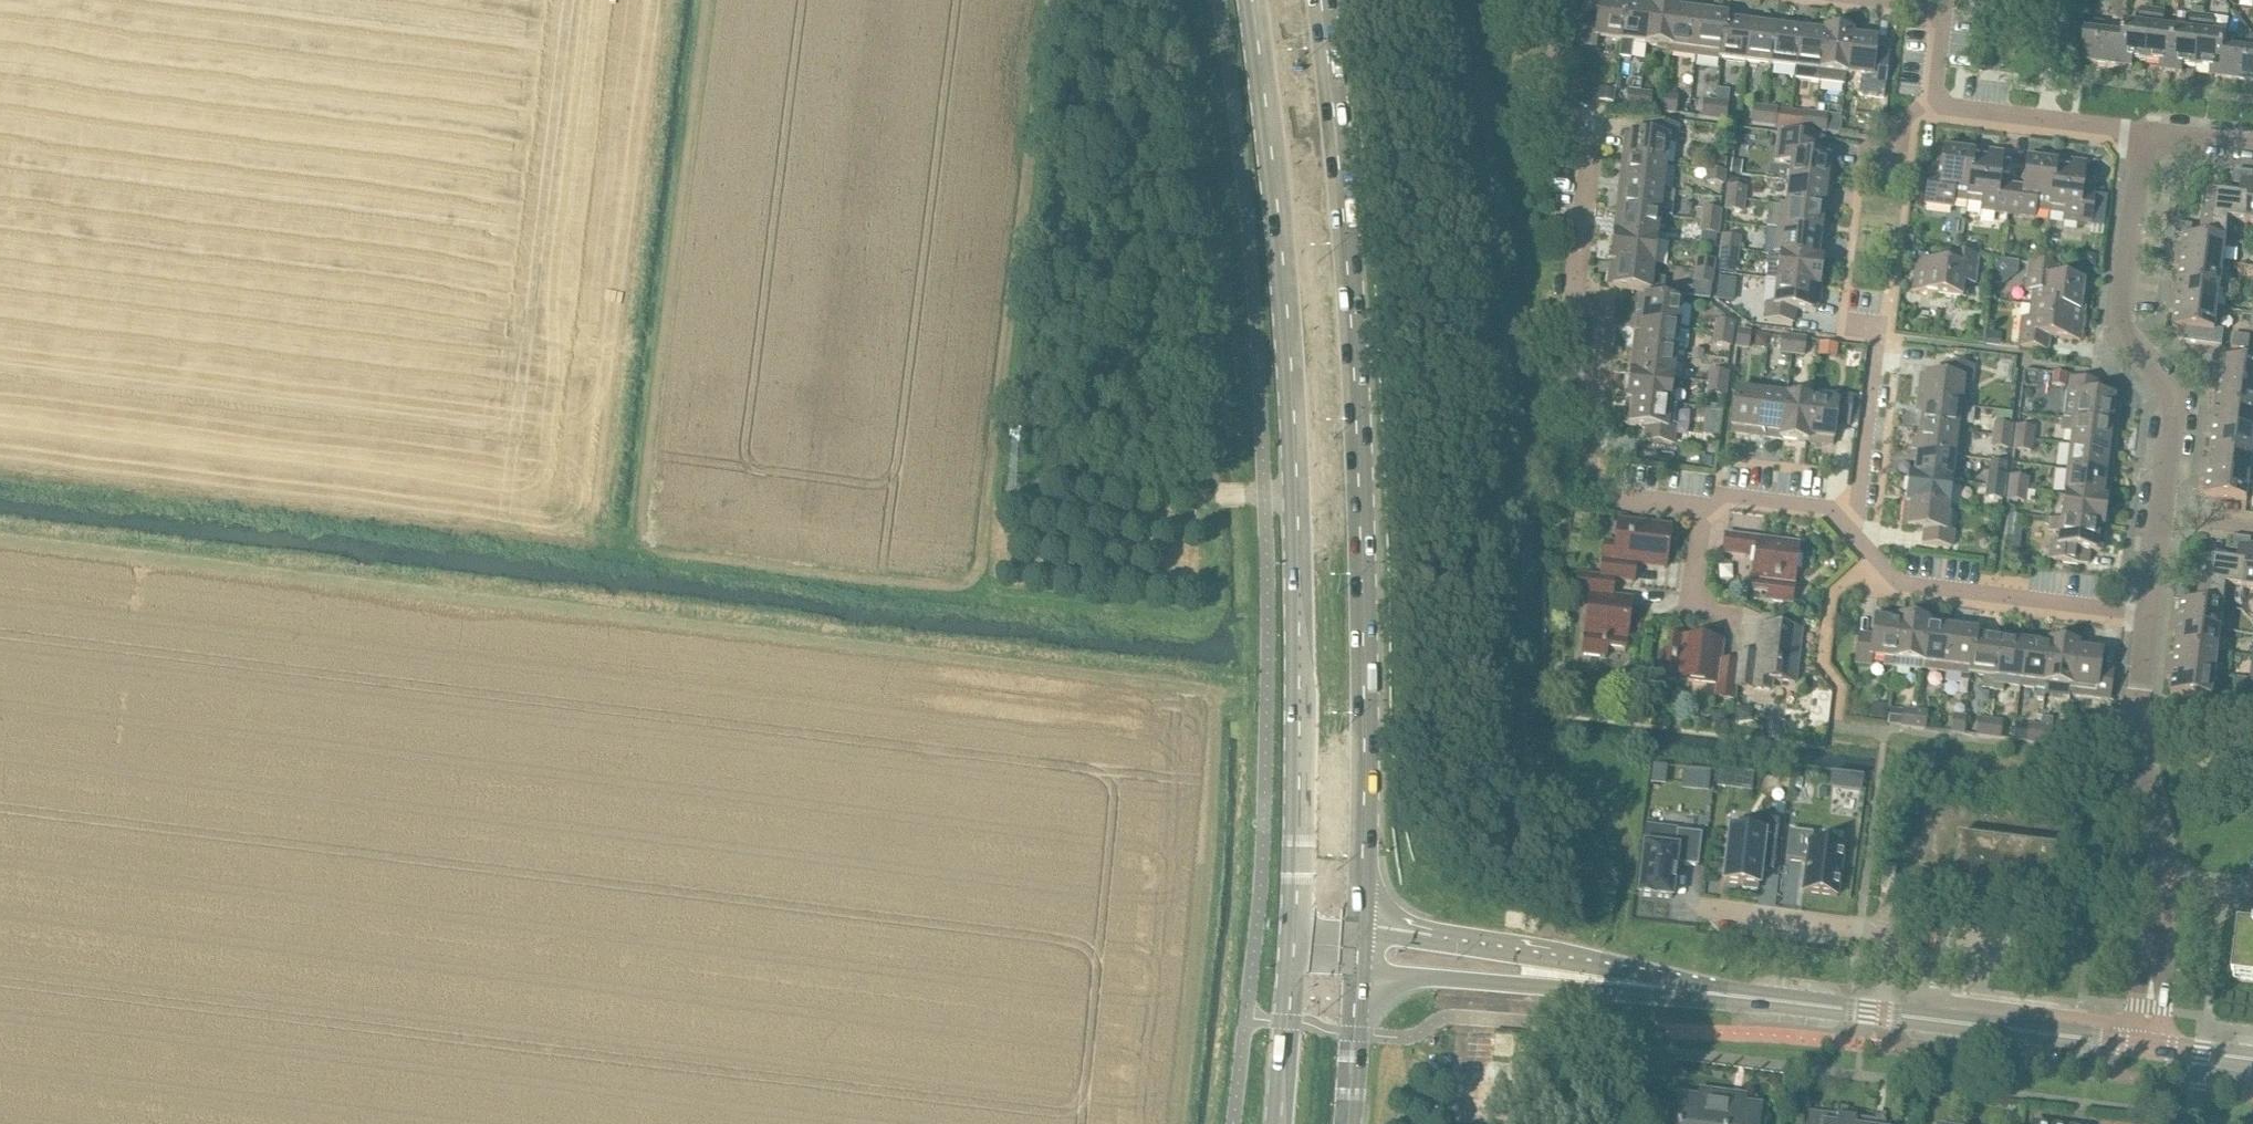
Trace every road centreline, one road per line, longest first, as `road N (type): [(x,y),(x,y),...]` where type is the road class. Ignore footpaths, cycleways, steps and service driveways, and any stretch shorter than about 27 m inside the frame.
road 1 (primary): [(1244,0),(1276,259),(1288,484),(1286,943)]
road 2 (primary): [(1367,932),(1370,601),(1355,254),(1329,0)]
road 3 (residential): [(1559,0),(1552,95),(1590,148),(1573,295),(1603,329),(1586,469),(1614,499),(1700,509)]
road 4 (residential): [(2160,518),(2177,388),(2120,328),(2146,141)]
road 5 (tertiary): [(1713,994),(1601,963),(1367,932)]
road 6 (tertiary): [(1365,972),(1713,994)]
road 7 (residential): [(1853,532),(1901,583),(2148,613)]
road 8 (residential): [(1703,912),(1891,932),(1880,1012)]
road 9 (tertiary): [(2143,1043),(1880,1012)]
road 10 (residential): [(1853,532),(1878,328),(1840,323)]
road 11 (residential): [(2146,141),(1934,106)]
road 12 (primary): [(1286,943),(1276,1123)]
road 13 (residential): [(2165,889),(2134,719)]
road 14 (residential): [(1934,106),(1949,14),(1872,0)]
road 15 (residential): [(1700,509),(1725,493),(1830,507),(1853,532)]
road 16 (tertiary): [(1880,1012),(1713,994)]
road 17 (residential): [(2143,1043),(2165,889)]
road 18 (primary): [(1358,1123),(1365,972)]
road 19 (residential): [(1738,616),(1689,609),(1700,509)]
road 20 (residential): [(2134,719),(2252,735)]

